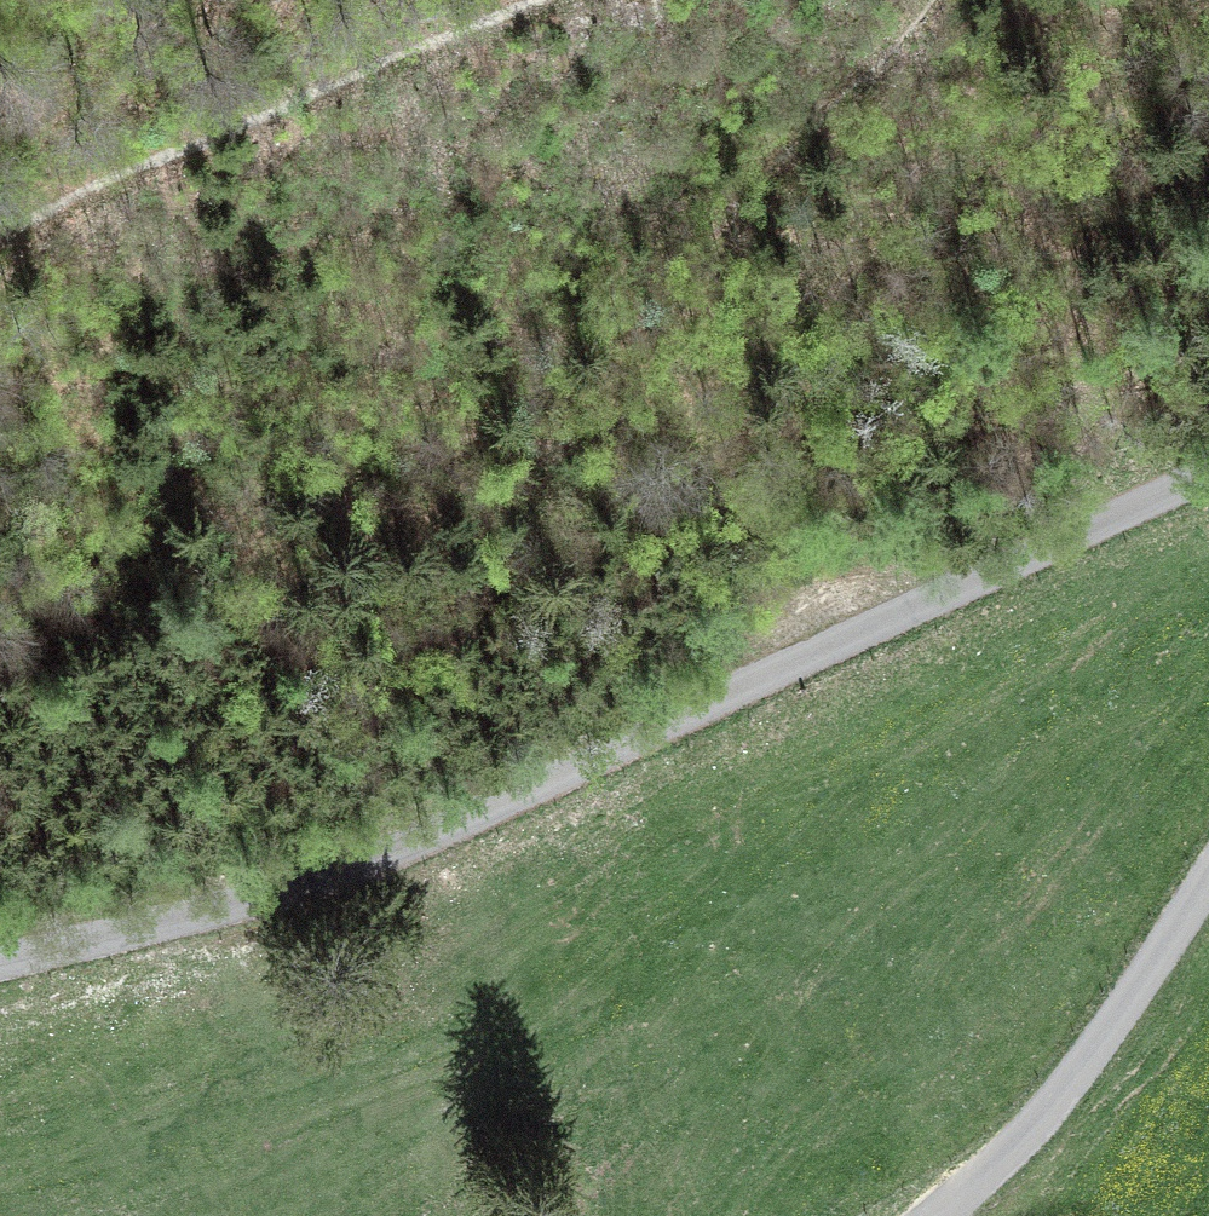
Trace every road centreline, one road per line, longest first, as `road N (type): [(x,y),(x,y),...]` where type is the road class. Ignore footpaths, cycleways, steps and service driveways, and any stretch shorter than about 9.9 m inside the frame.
road 1 (unclassified): [(0,957),(253,891),(468,814),(1208,468)]
road 2 (track): [(253,891),(353,730),(650,309),(937,0)]
road 3 (track): [(0,229),(206,137),(552,0)]
road 4 (unclassified): [(1208,874),(1152,967),(1039,1118),(937,1215)]

